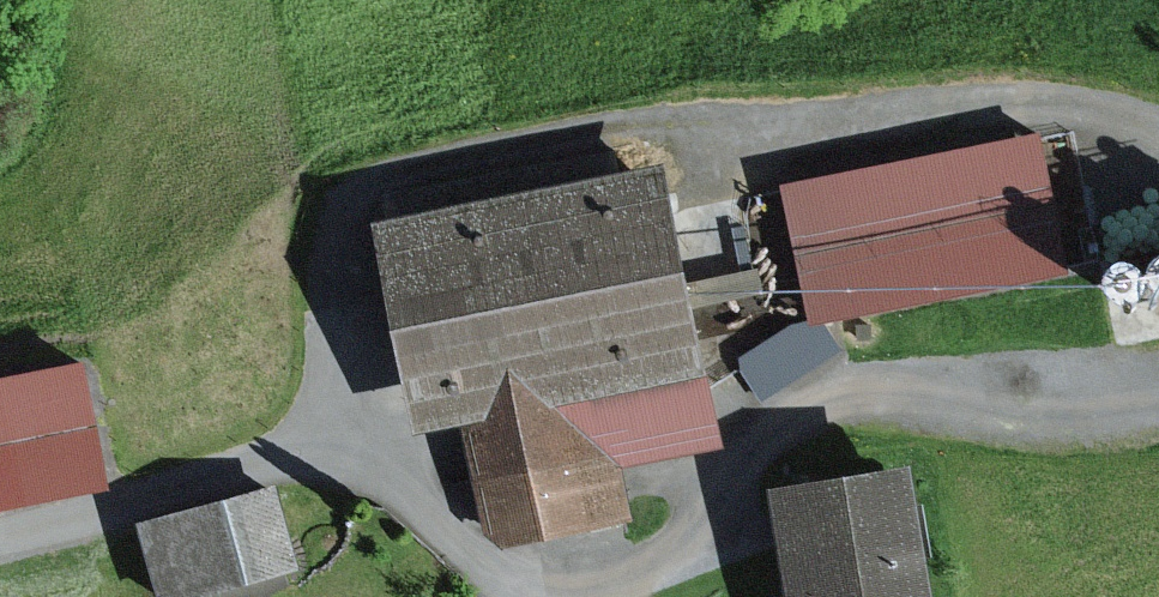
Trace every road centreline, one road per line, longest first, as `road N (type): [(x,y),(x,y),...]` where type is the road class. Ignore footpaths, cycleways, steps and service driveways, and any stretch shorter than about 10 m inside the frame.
road 1 (track): [(1158,123),(917,107),(655,122),(357,193),(334,235),(333,316)]
road 2 (track): [(570,596),(628,582),(672,551),(762,436),(795,408),(844,389),(1158,401)]
road 3 (track): [(344,441),(516,596)]
road 4 (track): [(333,316),(344,441)]

